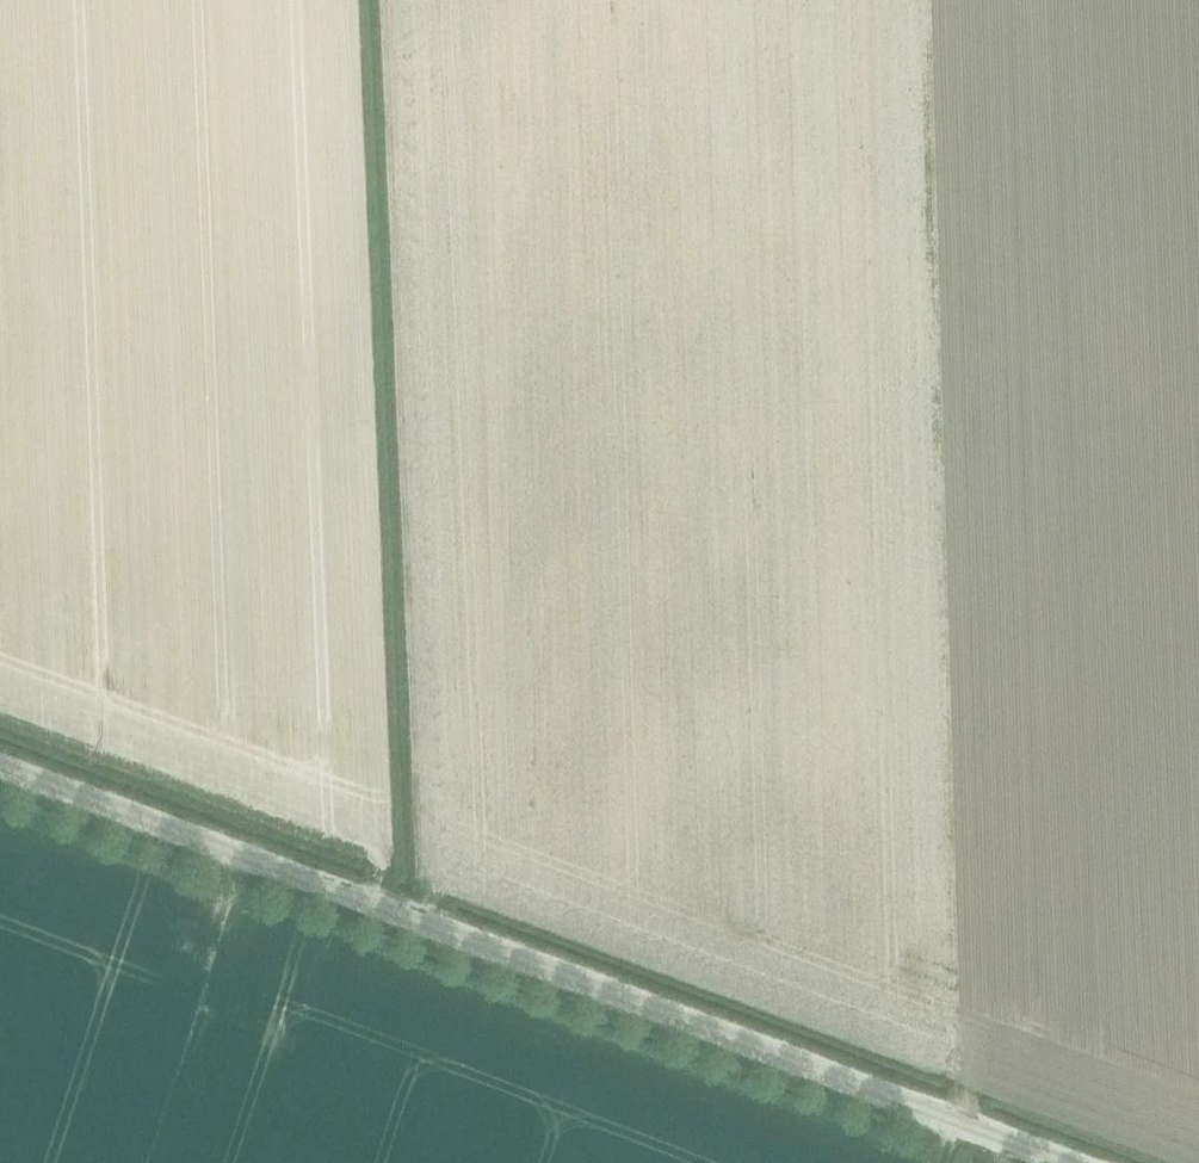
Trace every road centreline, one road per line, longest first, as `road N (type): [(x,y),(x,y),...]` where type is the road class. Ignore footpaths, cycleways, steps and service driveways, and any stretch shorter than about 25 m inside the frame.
road 1 (unclassified): [(1099,1162),(0,761)]

